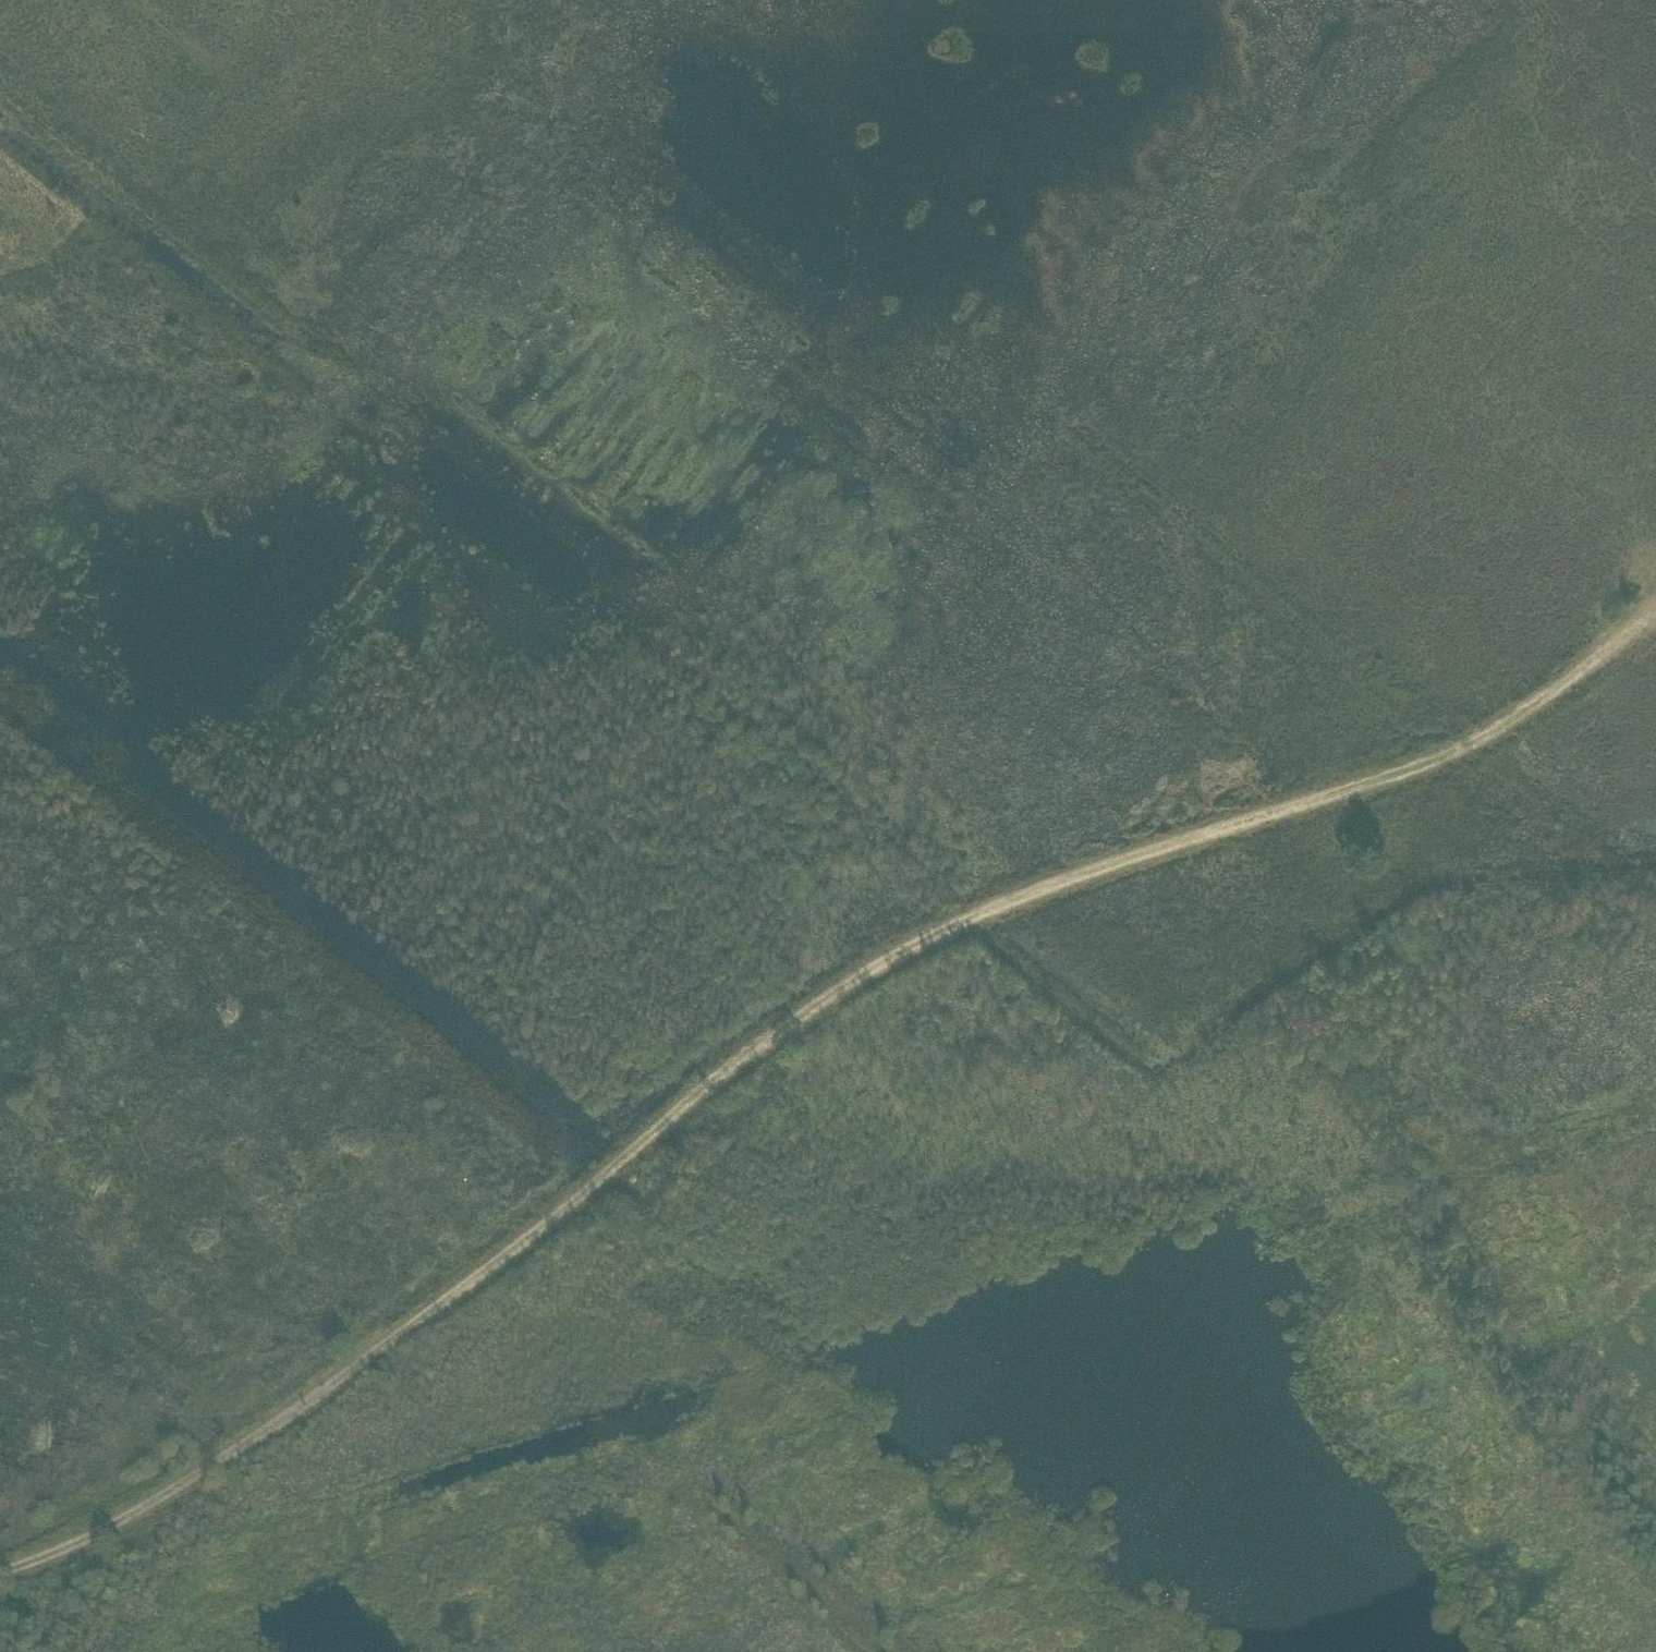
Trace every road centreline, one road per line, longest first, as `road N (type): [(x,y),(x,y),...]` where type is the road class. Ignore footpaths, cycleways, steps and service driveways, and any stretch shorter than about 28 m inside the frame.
road 1 (track): [(0,1573),(162,1495),(306,1402),(793,1020),(914,944),(1114,859),(1455,751),(1655,611)]

